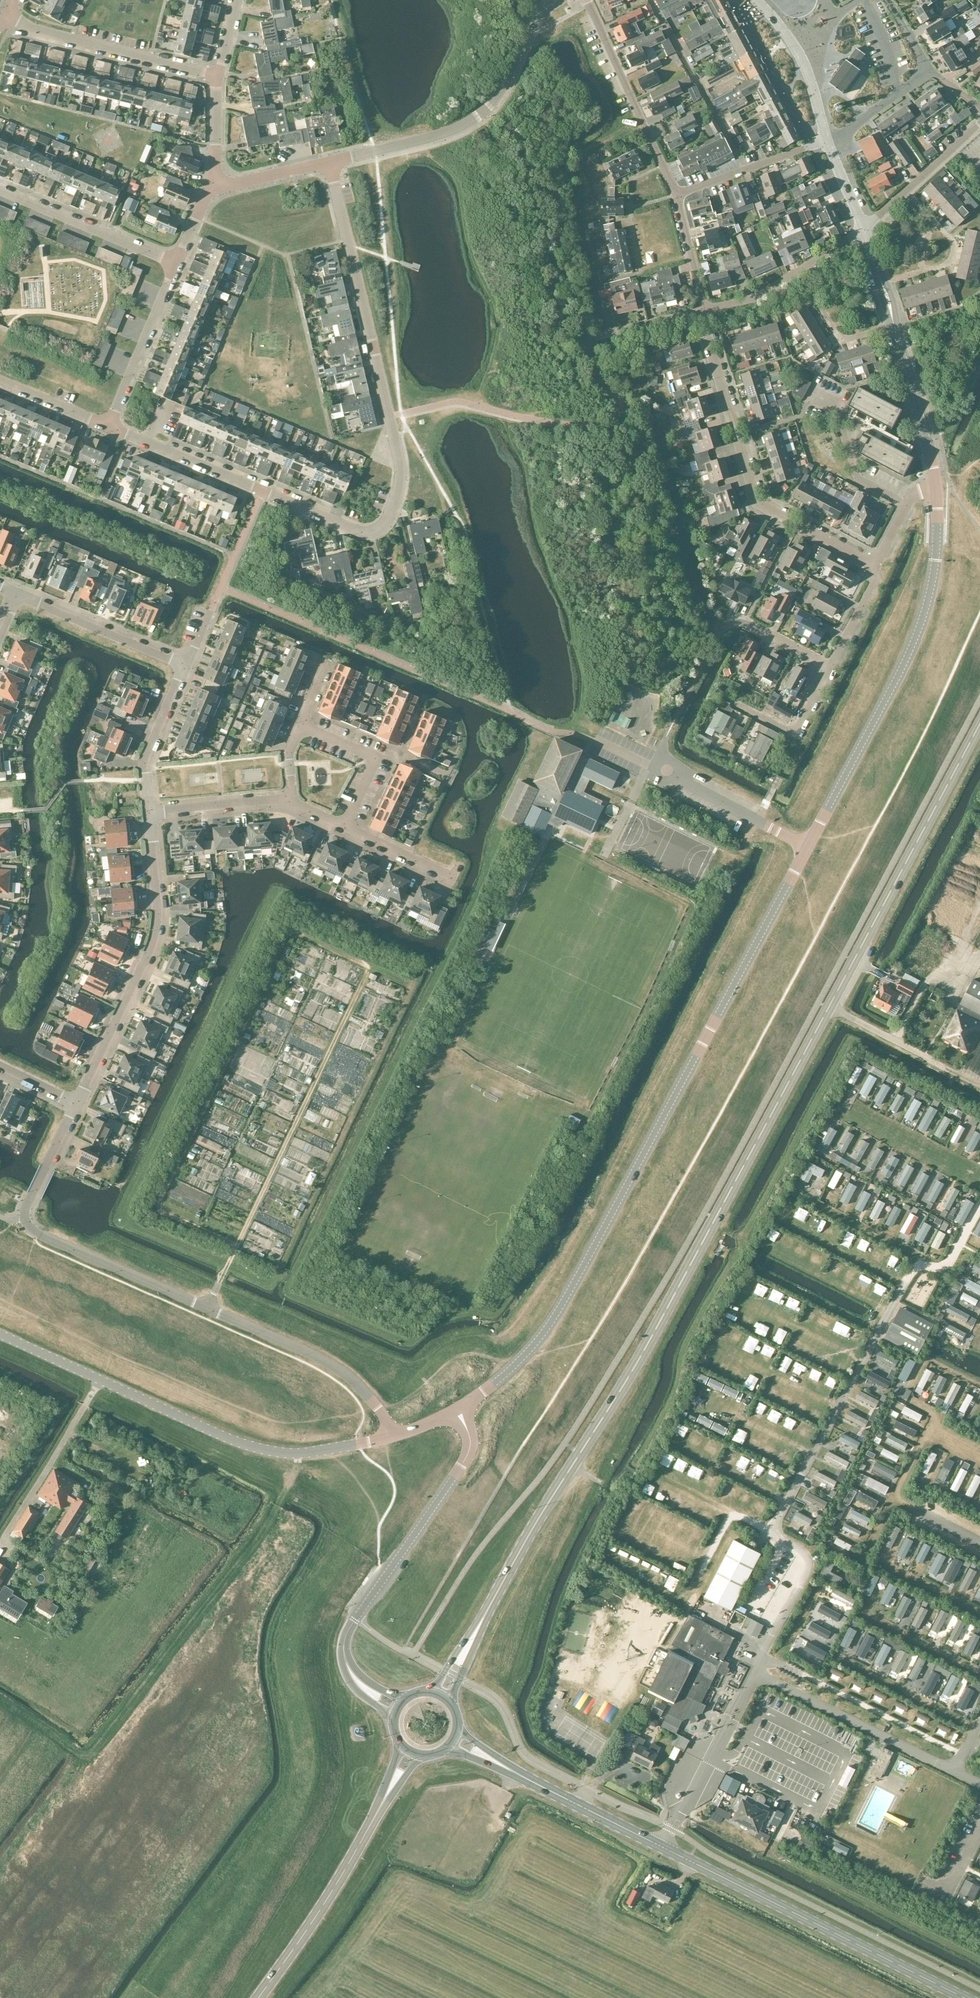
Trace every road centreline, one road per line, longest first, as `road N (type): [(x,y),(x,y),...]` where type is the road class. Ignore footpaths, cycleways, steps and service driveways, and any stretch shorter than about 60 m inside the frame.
road 1 (secondary): [(441,1695),(642,1355),(979,725)]
road 2 (tertiary): [(457,1410),(527,1352),(565,1298),(899,672),(933,579),(936,488)]
road 3 (residential): [(261,491),(367,532),(393,512),(401,493),(328,162)]
road 4 (unclassified): [(392,1435),(355,1382),(326,1360),(32,1230),(26,1206)]
road 5 (unclassified): [(0,1334),(255,1447),(307,1453),(392,1435)]
road 6 (tertiary): [(397,1709),(354,1677),(344,1641),(466,1458),(470,1442),(457,1410)]
road 7 (secondary): [(965,1997),(662,1847)]
road 8 (residential): [(876,565),(756,501),(704,309)]
road 9 (residential): [(76,1103),(155,929),(151,814)]
road 10 (residential): [(328,162),(467,123),(507,81),(532,24),(563,0)]
road 11 (tertiary): [(259,1997),(335,1887),(410,1752)]
road 12 (secondary): [(662,1847),(456,1740)]
road 13 (residential): [(217,78),(3,21)]
road 14 (residential): [(676,196),(587,0)]
road 15 (residential): [(177,265),(0,189)]
road 16 (residential): [(188,664),(18,593)]
road 17 (residential): [(704,309),(785,281),(862,228)]
road 18 (residential): [(110,426),(177,265)]
road 19 (tertiary): [(936,488),(894,326)]
road 20 (residential): [(261,491),(110,426)]
road 21 (residential): [(827,140),(676,196)]
road 22 (tertiary): [(827,140),(800,55),(756,0)]
road 23 (residential): [(151,814),(145,768),(188,664)]
road 24 (residential): [(347,827),(372,762),(301,726)]
road 25 (residential): [(151,814),(291,800)]
road 26 (residential): [(827,140),(929,72)]

